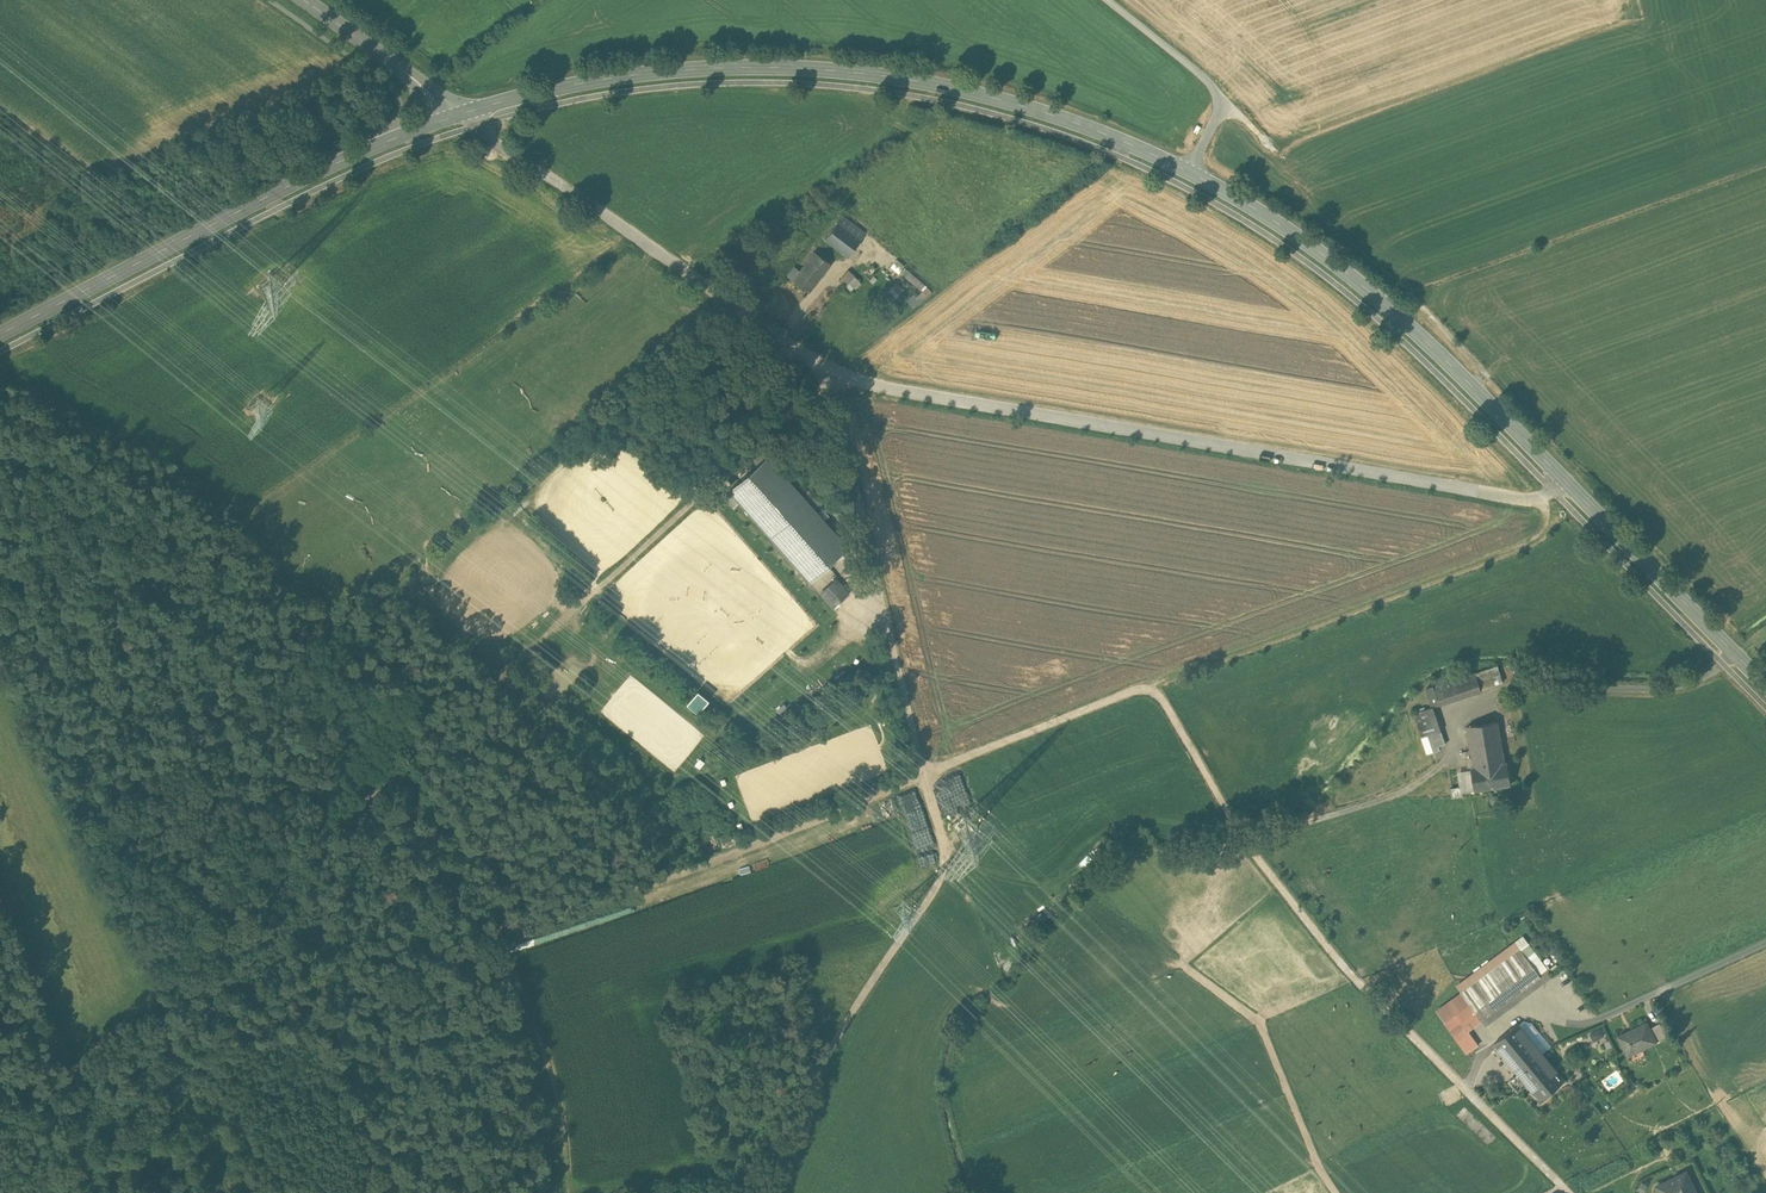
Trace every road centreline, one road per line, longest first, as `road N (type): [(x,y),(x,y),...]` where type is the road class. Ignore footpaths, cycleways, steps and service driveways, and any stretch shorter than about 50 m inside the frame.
road 1 (unclassified): [(1569,1192),(1405,1028),(1245,839),(1155,689),(1132,691),(924,775),(826,387),(831,369)]
road 2 (unclassified): [(831,369),(1537,499),(1569,481)]
road 3 (secondary): [(472,108),(671,70),(885,75),(1046,111),(1190,172)]
road 4 (track): [(569,1192),(555,1099),(504,933),(752,847),(924,775)]
road 5 (secondary): [(1190,172),(1349,273),(1569,481)]
road 6 (secondary): [(0,334),(282,189),(439,120)]
road 7 (track): [(0,630),(44,628),(212,504),(0,403)]
road 8 (track): [(924,775),(944,835),(945,872),(863,991),(761,1192)]
road 9 (unclassified): [(472,108),(494,142),(831,369)]
road 10 (secondary): [(1569,481),(1765,684)]
road 11 (unclassified): [(1190,172),(1219,99),(1211,81),(1109,0)]
road 12 (track): [(504,933),(486,920),(404,769)]
road 13 (tertiary): [(439,120),(419,82),(305,0)]

